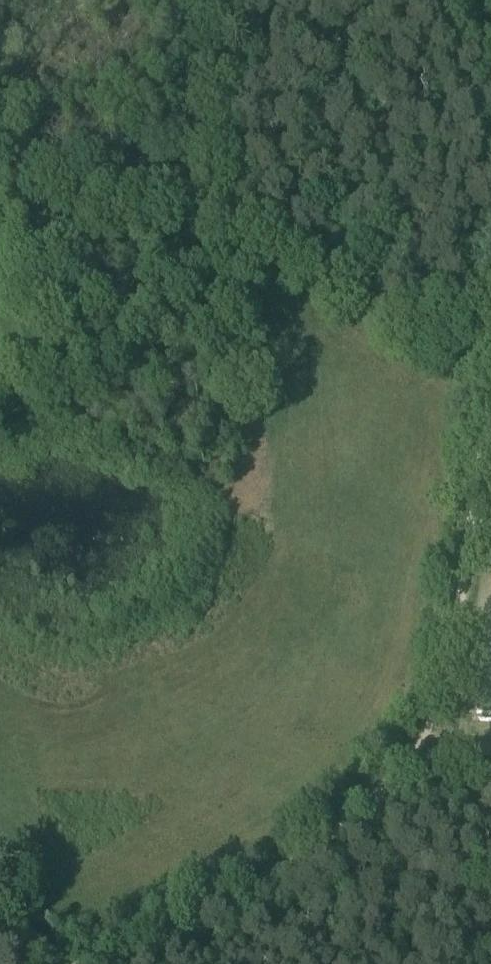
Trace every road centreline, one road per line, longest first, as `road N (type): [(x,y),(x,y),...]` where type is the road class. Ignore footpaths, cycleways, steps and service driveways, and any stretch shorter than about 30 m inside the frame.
road 1 (track): [(214,0),(236,238),(490,368)]
road 2 (track): [(95,963),(281,869),(368,801),(426,733)]
road 3 (track): [(490,389),(454,646),(426,733)]
road 4 (track): [(368,801),(419,799),(490,773)]

